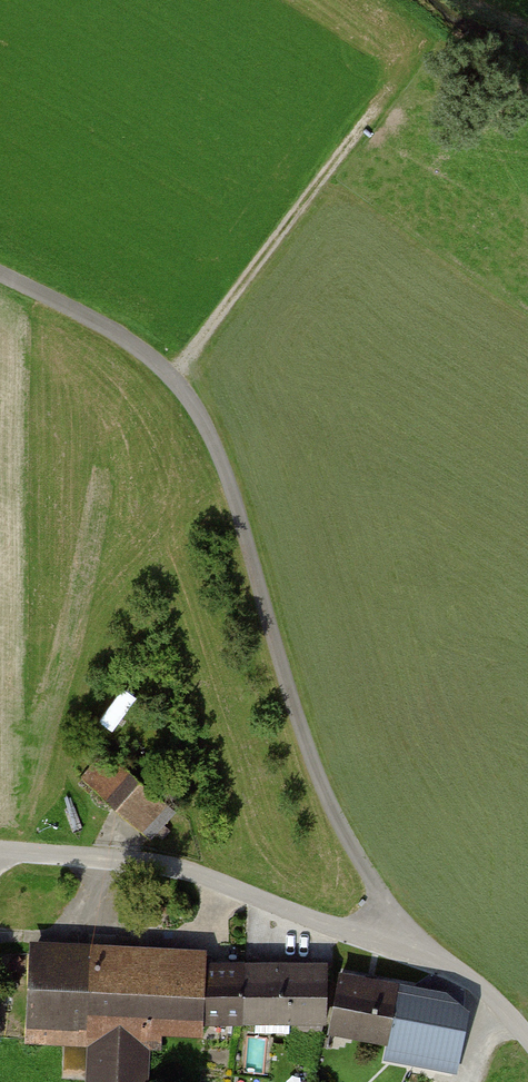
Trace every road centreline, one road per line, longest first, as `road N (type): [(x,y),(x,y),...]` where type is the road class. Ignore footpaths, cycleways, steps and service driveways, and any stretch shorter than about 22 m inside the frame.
road 1 (unclassified): [(431,956),(372,878),(325,790),(227,466),(179,377),(0,274)]
road 2 (unclassified): [(431,956),(178,864),(0,851)]
road 3 (track): [(179,377),(407,72)]
road 4 (unclassified): [(527,1032),(476,982),(431,956)]

